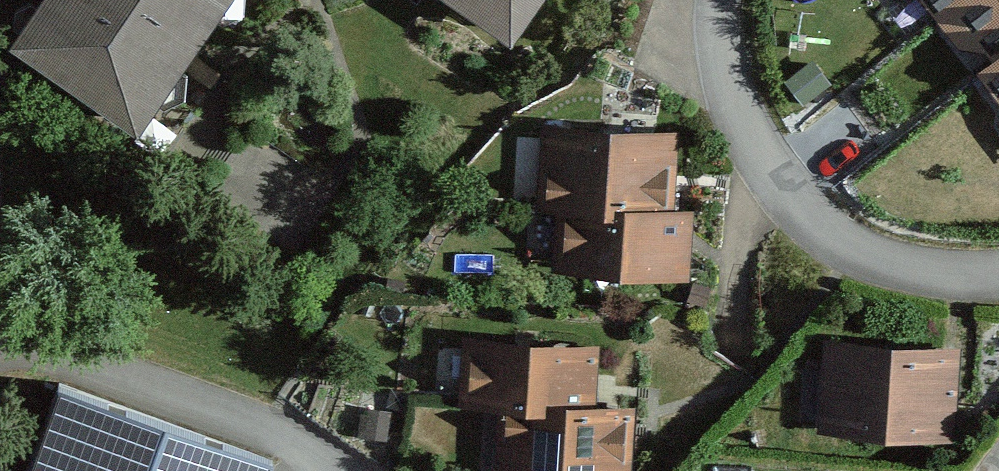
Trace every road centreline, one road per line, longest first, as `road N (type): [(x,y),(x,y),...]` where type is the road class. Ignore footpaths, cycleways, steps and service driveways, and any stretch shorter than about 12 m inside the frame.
road 1 (residential): [(998,279),(909,272),(843,241),(790,188),(753,128),(730,67),(729,0)]

